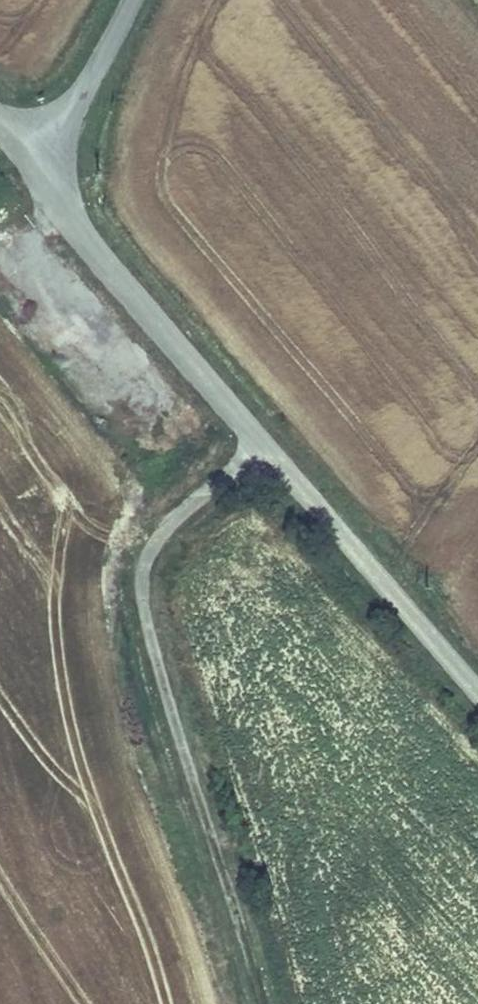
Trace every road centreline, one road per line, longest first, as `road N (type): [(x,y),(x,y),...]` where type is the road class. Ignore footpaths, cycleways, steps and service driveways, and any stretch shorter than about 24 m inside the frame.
road 1 (tertiary): [(29,168),(477,697)]
road 2 (track): [(262,447),(163,530),(144,562),(140,602),(260,1003)]
road 3 (tertiary): [(132,0),(78,100),(29,168)]

